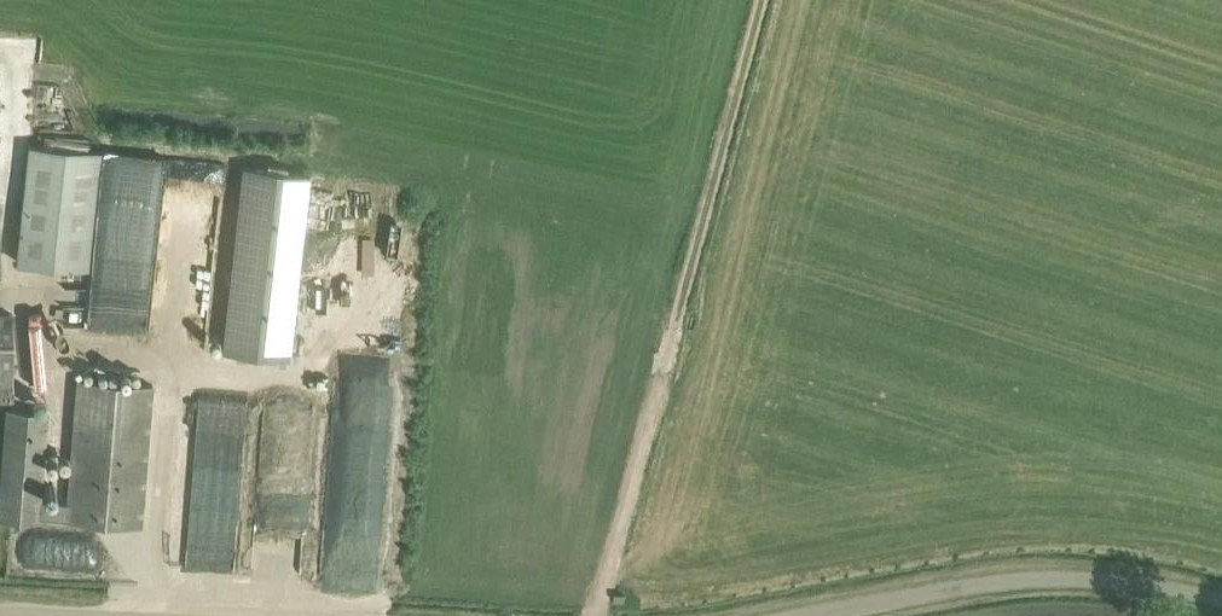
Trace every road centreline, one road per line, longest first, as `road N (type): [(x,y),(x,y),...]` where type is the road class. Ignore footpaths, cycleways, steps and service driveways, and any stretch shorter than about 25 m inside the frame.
road 1 (track): [(605,615),(757,0)]
road 2 (unclassified): [(1221,598),(1066,576),(983,582),(802,615)]
road 3 (unclassified): [(147,615),(0,608)]

